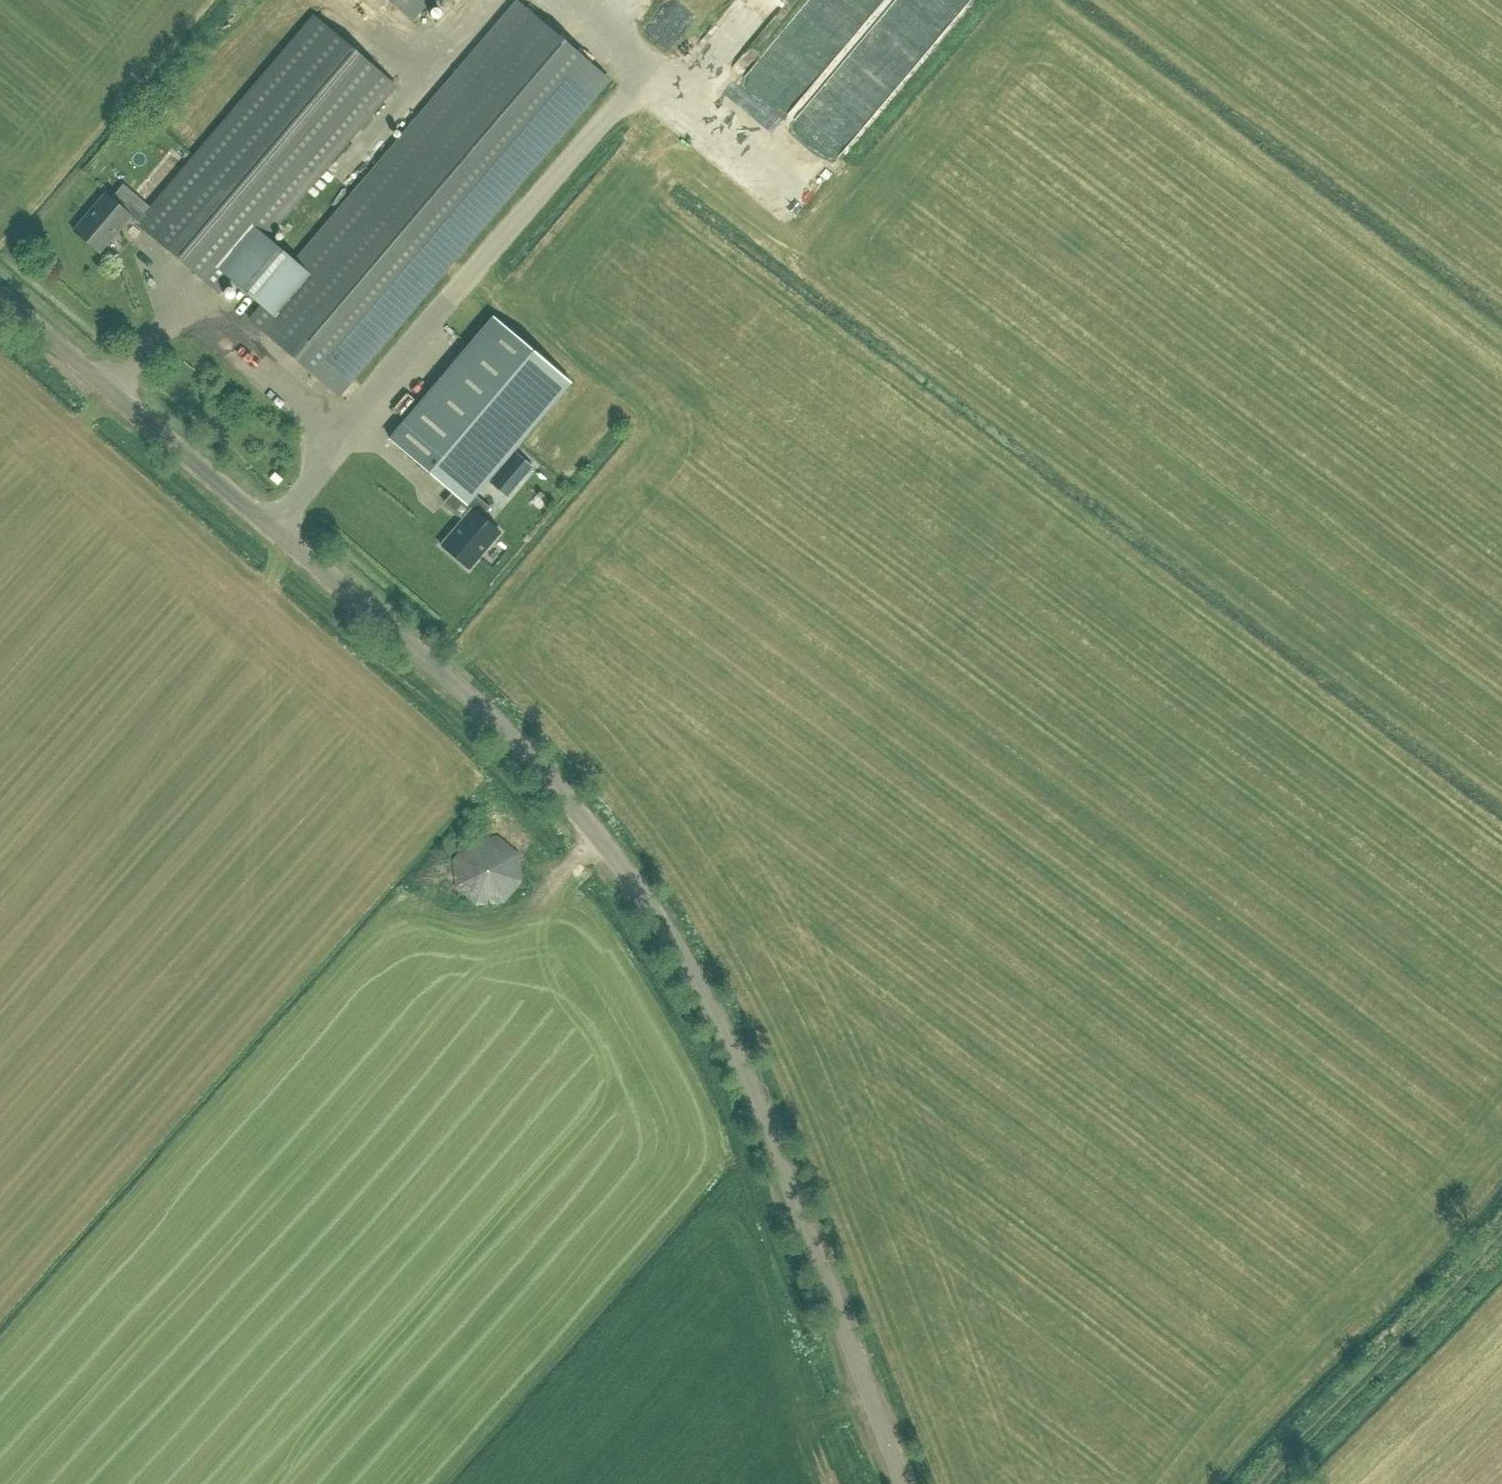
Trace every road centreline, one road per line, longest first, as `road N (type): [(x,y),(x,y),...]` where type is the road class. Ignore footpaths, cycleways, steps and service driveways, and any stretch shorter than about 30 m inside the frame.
road 1 (tertiary): [(902,1483),(747,1084),(690,978),(589,827),(447,679),(0,297)]

